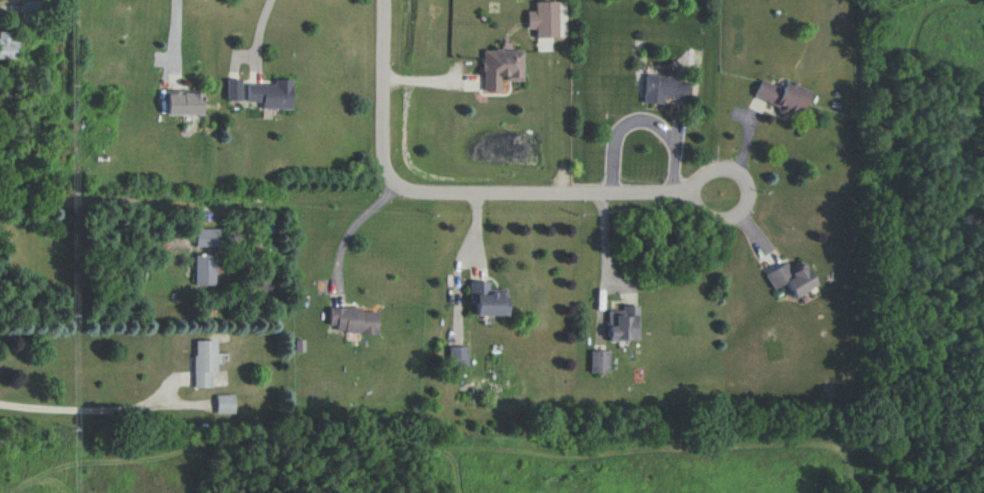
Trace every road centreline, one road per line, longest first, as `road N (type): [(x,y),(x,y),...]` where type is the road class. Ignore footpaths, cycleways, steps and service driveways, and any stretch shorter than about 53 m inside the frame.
road 1 (residential): [(382,0),(382,161),(396,187),(716,193)]

